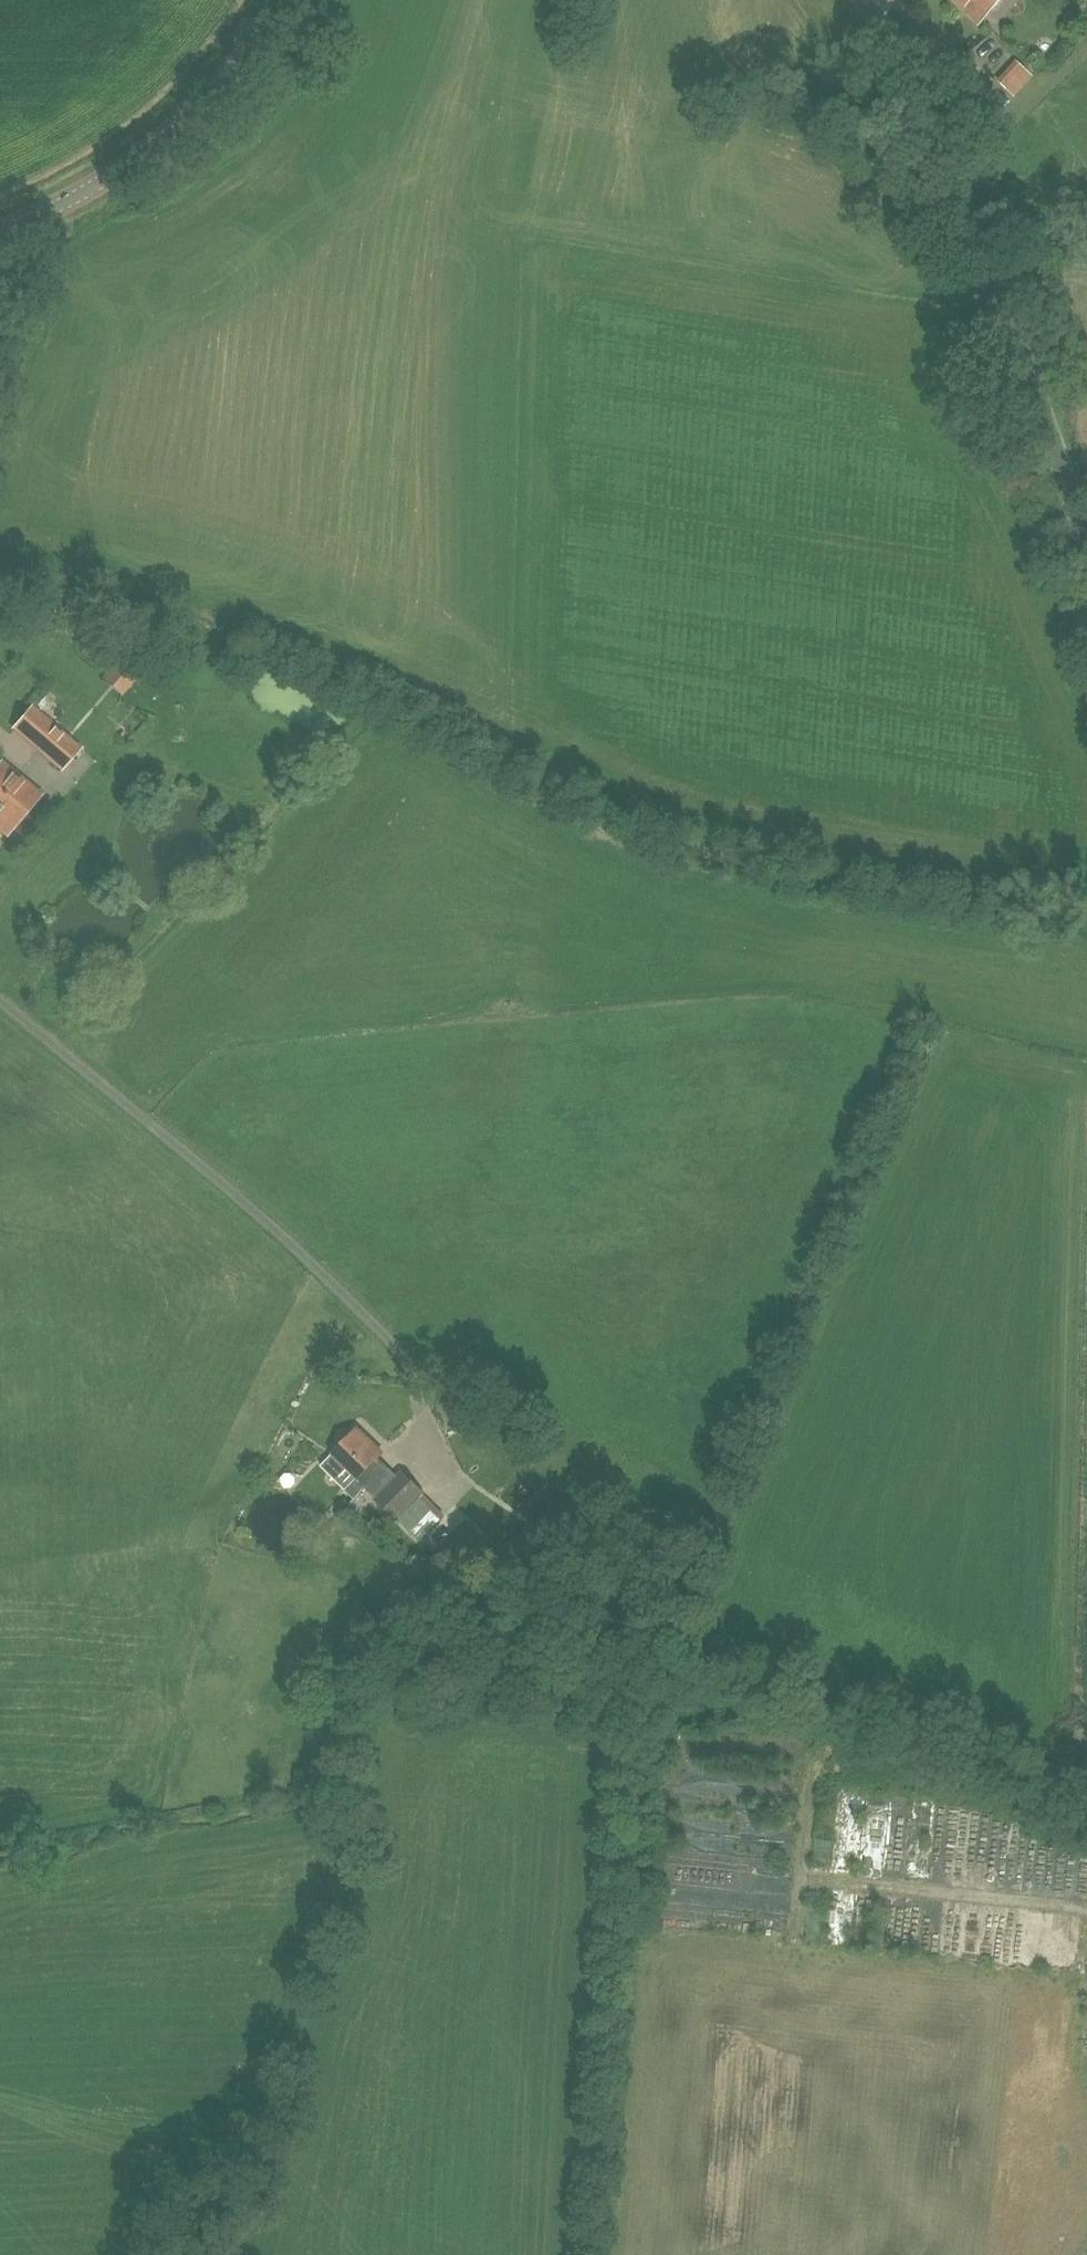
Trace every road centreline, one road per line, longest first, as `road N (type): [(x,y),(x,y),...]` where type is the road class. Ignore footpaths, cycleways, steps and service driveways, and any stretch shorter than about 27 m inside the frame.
road 1 (unclassified): [(1086,548),(962,168),(861,0)]
road 2 (tertiary): [(0,232),(88,191),(170,135),(248,53),(283,0)]

